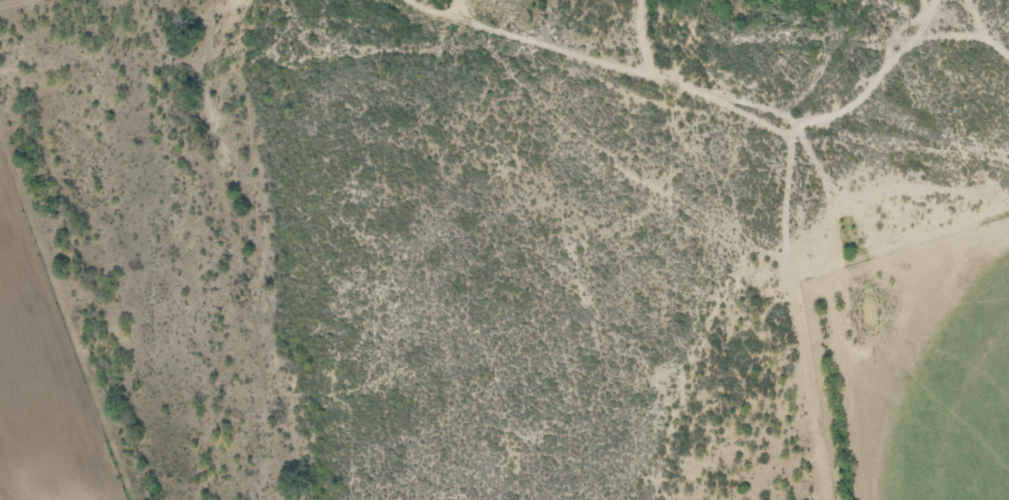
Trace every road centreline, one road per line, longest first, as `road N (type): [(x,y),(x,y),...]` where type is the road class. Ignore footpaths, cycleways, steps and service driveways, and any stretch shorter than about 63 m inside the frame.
road 1 (residential): [(1008,197),(914,177),(791,130),(785,117),(610,67),(237,0)]
road 2 (residential): [(851,499),(474,285),(473,37),(465,0)]

